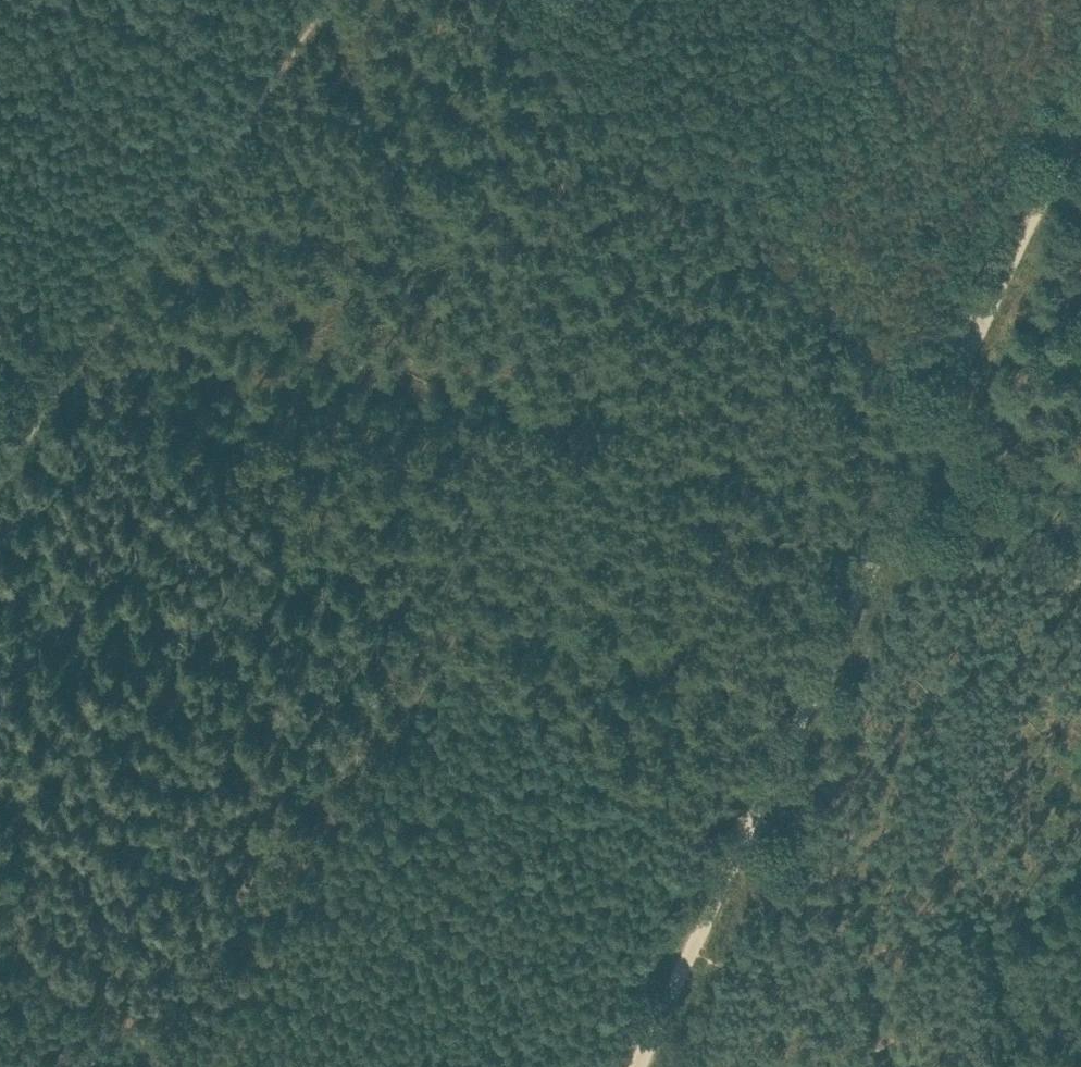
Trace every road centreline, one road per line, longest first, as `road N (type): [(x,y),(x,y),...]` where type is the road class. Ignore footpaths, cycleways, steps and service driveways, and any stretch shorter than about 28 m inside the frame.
road 1 (track): [(955,375),(894,521),(633,1066)]
road 2 (track): [(955,375),(1080,105)]

